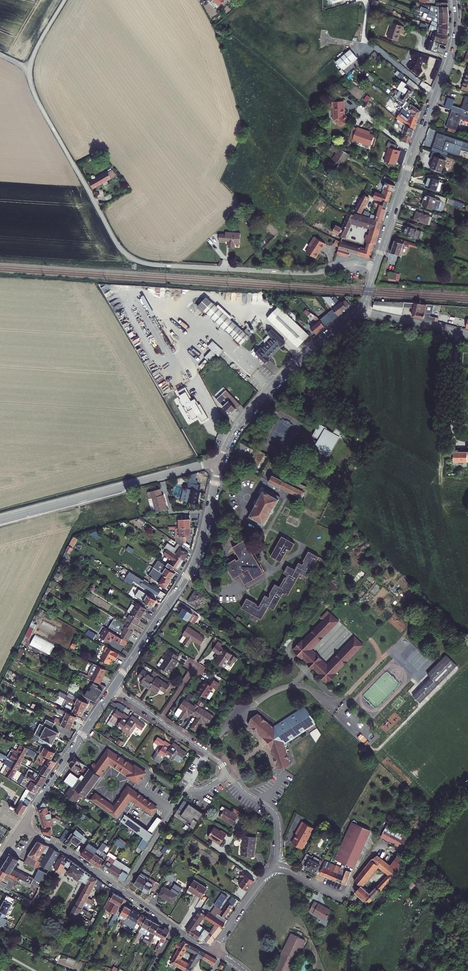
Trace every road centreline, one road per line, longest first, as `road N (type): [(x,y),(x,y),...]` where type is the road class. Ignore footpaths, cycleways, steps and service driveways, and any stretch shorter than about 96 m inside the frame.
road 1 (unclassified): [(65,0),(34,53),(29,80),(116,243),(143,263),(232,270)]
road 2 (tertiary): [(455,0),(453,49),(377,265)]
road 3 (tertiary): [(221,461),(196,559),(112,689)]
road 4 (tertiary): [(360,310),(269,389),(221,461)]
road 5 (tertiary): [(112,689),(22,827)]
road 6 (residential): [(226,775),(185,792),(123,889)]
road 7 (residential): [(232,270),(377,265)]
road 8 (unclassified): [(0,519),(132,484)]

